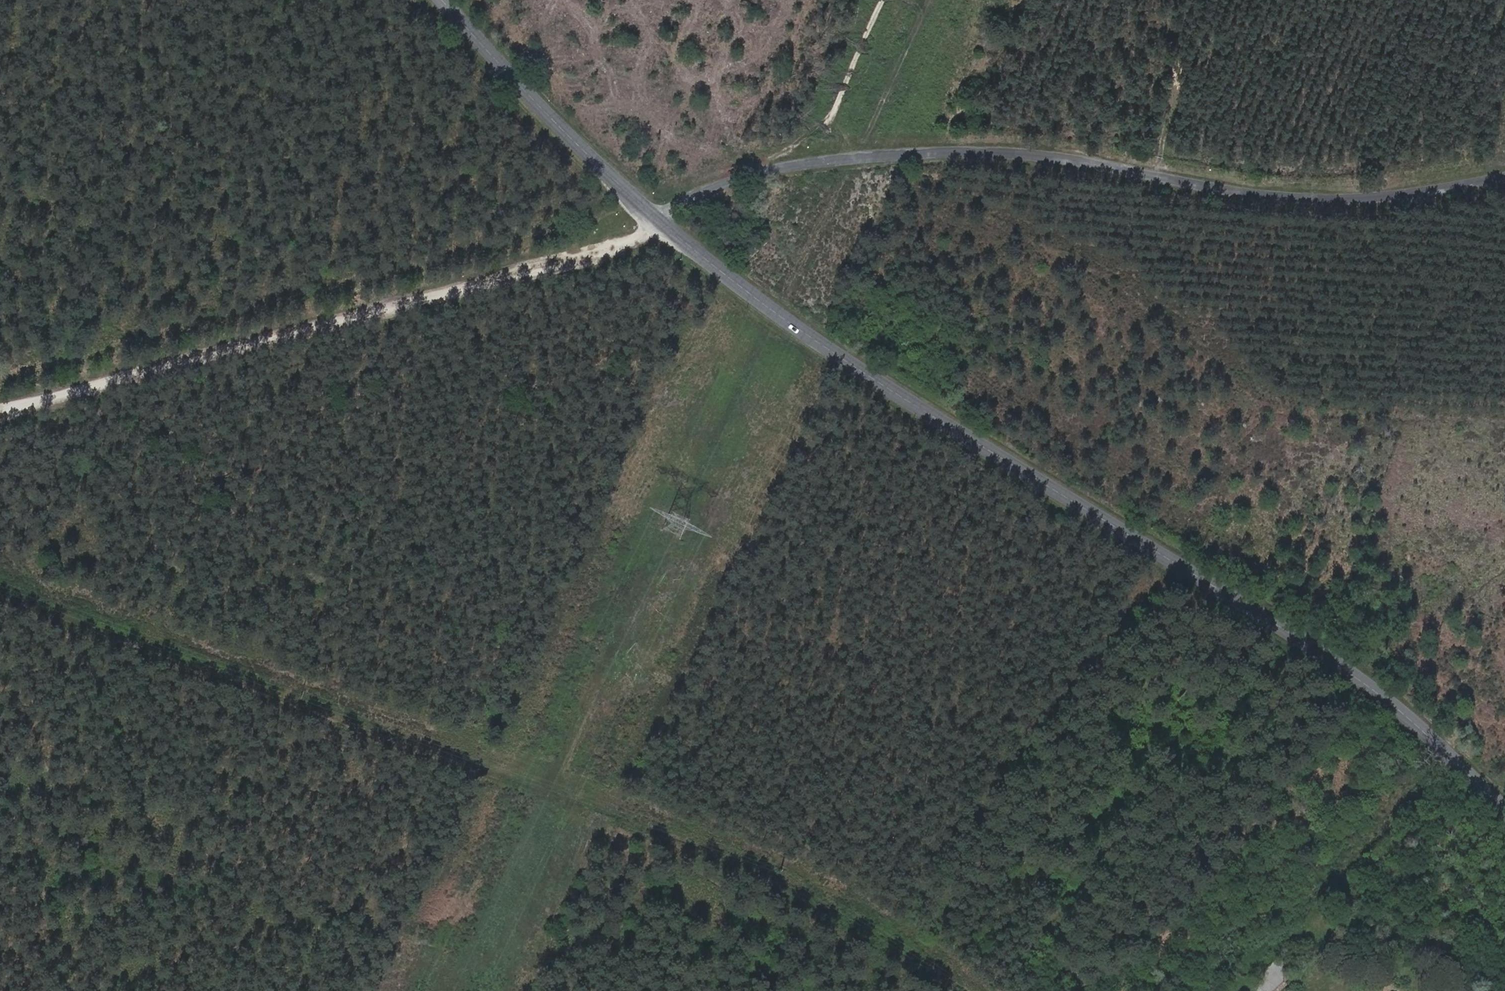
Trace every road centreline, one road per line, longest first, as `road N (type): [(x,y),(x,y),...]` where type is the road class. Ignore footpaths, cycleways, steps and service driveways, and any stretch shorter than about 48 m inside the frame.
road 1 (tertiary): [(658,220),(819,345),(1372,687),(1504,809)]
road 2 (unclassified): [(658,220),(695,195),(781,166),(882,156),(1056,159),(1256,195),(1335,201),(1504,177)]
road 3 (track): [(658,220),(630,248),(0,414)]
road 4 (tertiary): [(442,0),(658,220)]
road 5 (track): [(807,163),(883,0)]

